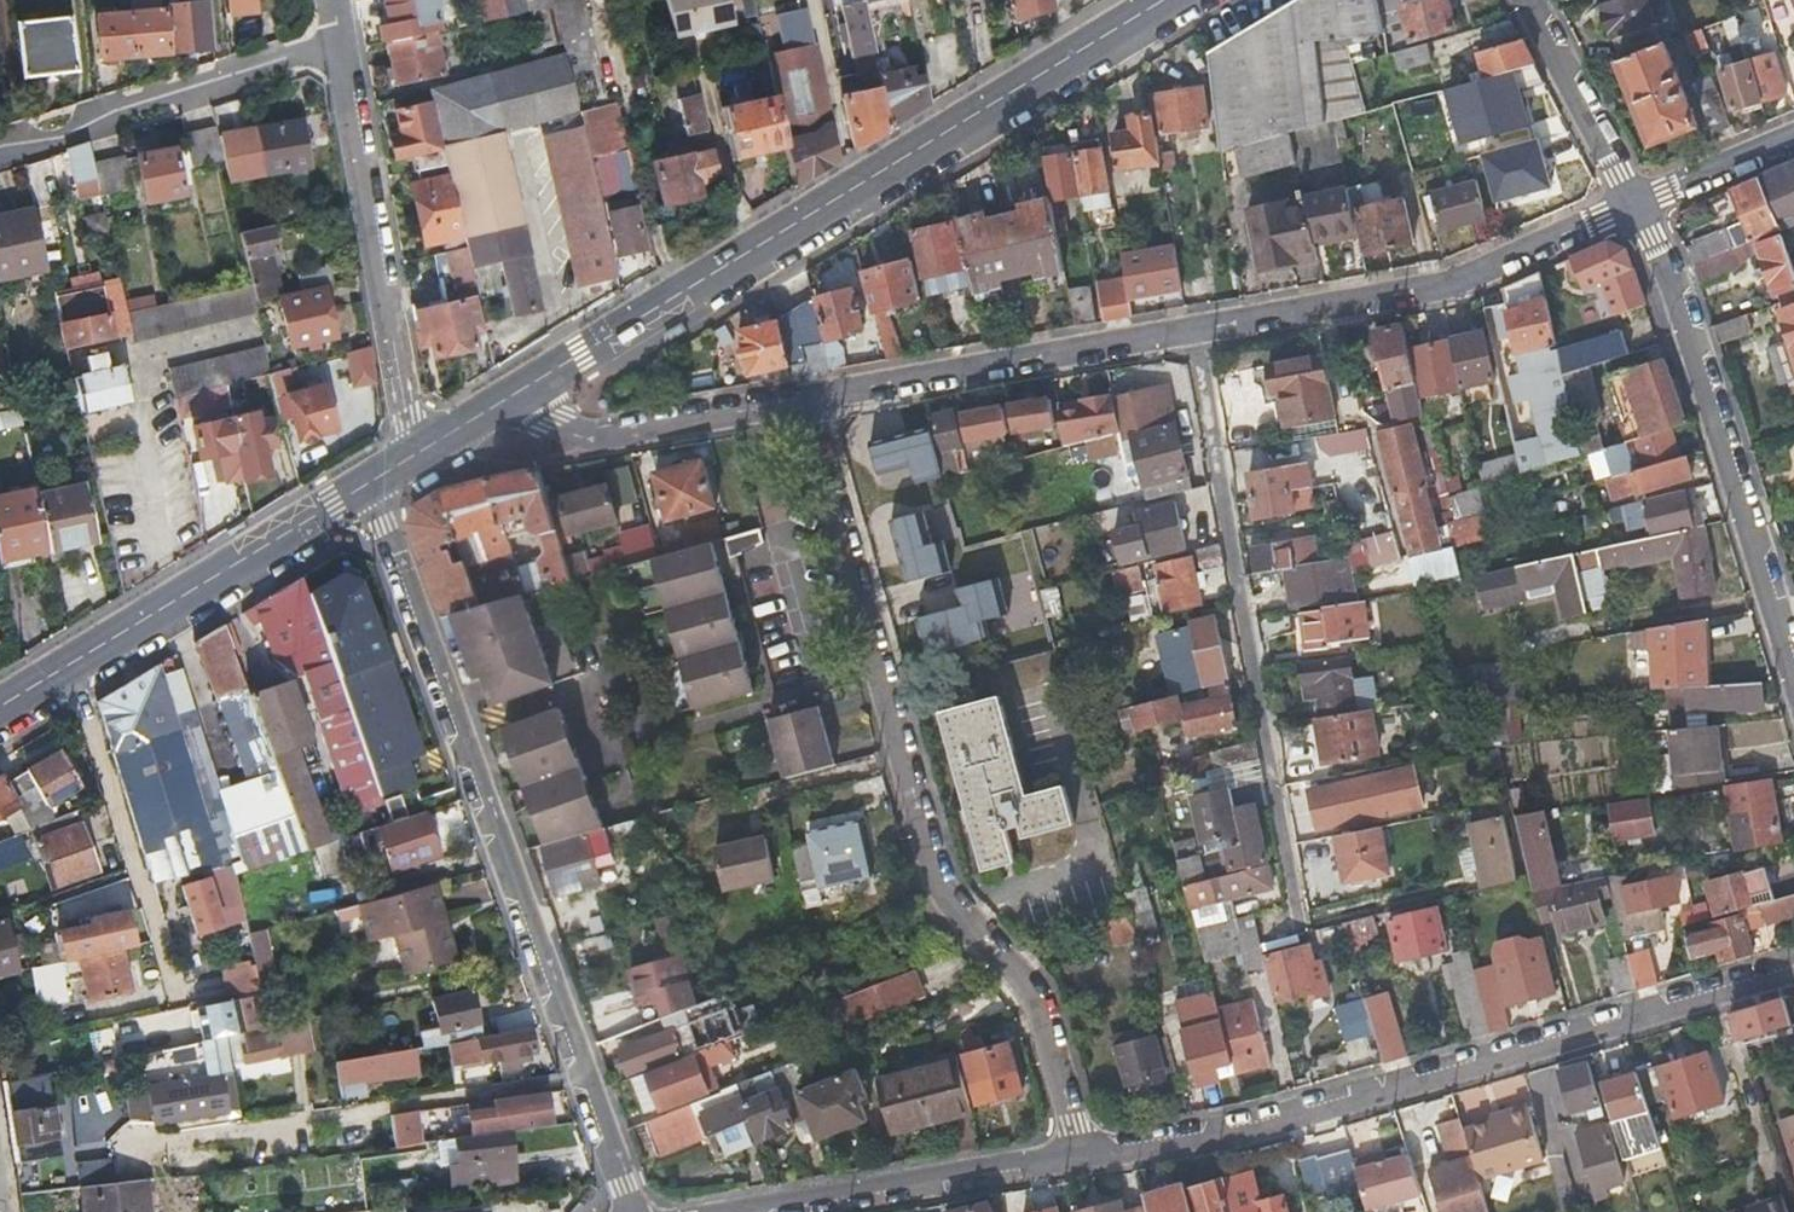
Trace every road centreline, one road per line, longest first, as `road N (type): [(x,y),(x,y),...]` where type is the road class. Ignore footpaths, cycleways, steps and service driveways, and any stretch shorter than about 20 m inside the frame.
road 1 (residential): [(811,402),(960,904),(1039,1012),(1083,1159)]
road 2 (residential): [(633,1211),(369,485)]
road 3 (secondary): [(520,391),(1165,0)]
road 4 (residential): [(1083,1159),(1136,1159),(1793,972)]
road 5 (residential): [(1297,916),(1190,333)]
road 6 (residential): [(1793,680),(1671,276),(1634,204)]
road 7 (residential): [(1190,333),(1437,288),(1634,204)]
road 8 (residential): [(417,455),(340,46)]
road 9 (residential): [(811,402),(1190,333)]
road 10 (residential): [(727,1211),(1083,1159)]
road 11 (residential): [(0,144),(340,46)]
road 12 (residential): [(71,663),(181,999)]
road 13 (secondary): [(71,663),(369,485)]
road 14 (residential): [(520,391),(554,424),(575,429),(811,402)]
road 15 (residential): [(1634,204),(1527,0)]
road 16 (residential): [(1634,204),(1793,135)]
road 17 (secondary): [(417,455),(520,391)]

